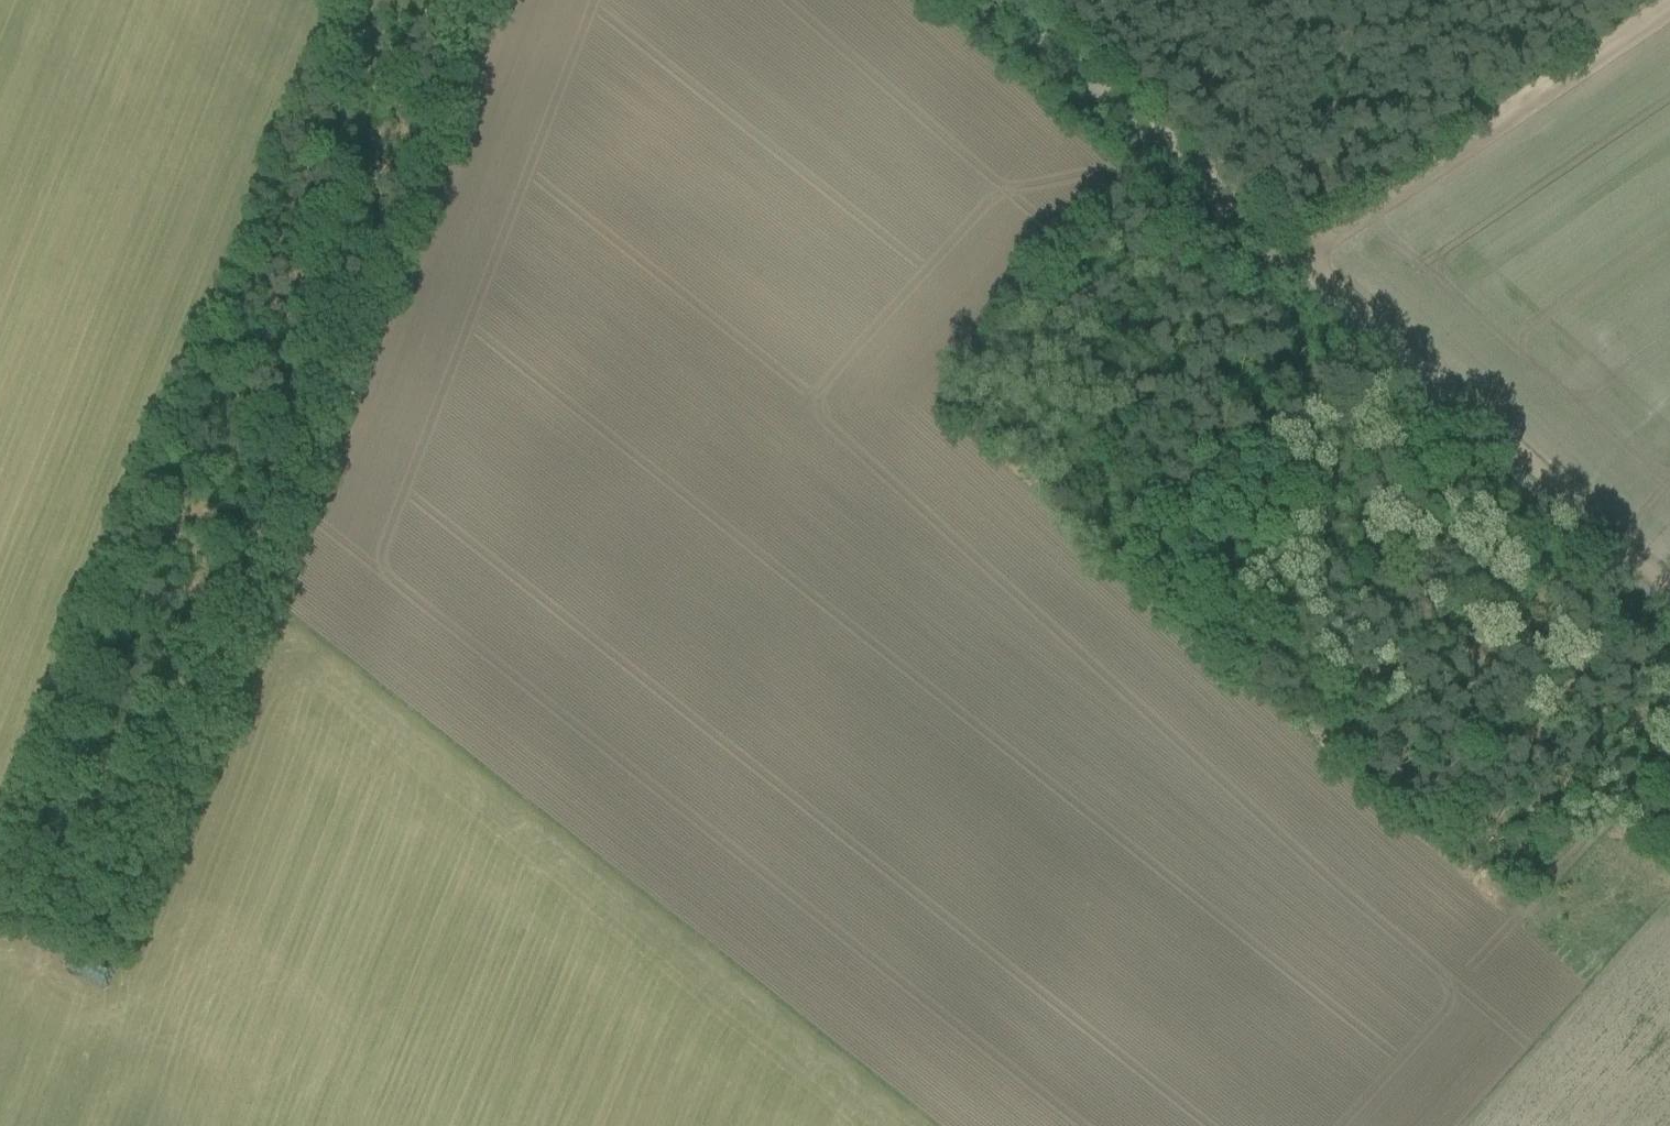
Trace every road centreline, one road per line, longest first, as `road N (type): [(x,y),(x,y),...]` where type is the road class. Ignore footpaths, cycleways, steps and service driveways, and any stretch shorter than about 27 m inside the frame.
road 1 (track): [(1669,597),(1014,0)]
road 2 (track): [(1280,261),(1669,3)]

